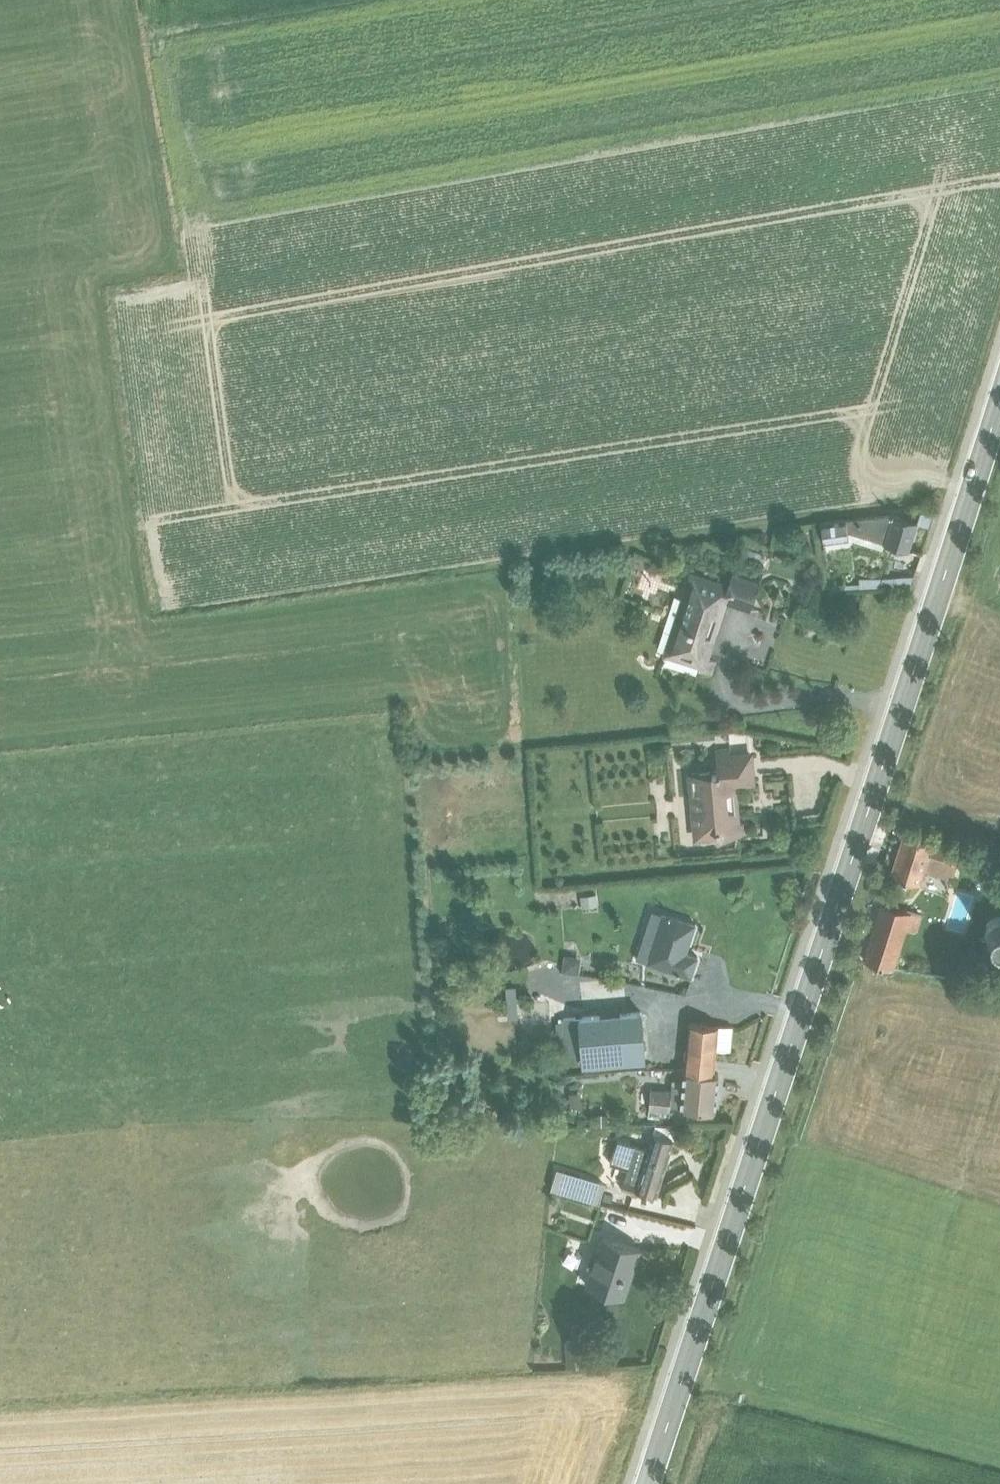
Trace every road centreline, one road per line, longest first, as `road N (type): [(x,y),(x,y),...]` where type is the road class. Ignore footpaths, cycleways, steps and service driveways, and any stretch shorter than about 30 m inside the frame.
road 1 (secondary): [(999,398),(649,1483)]

